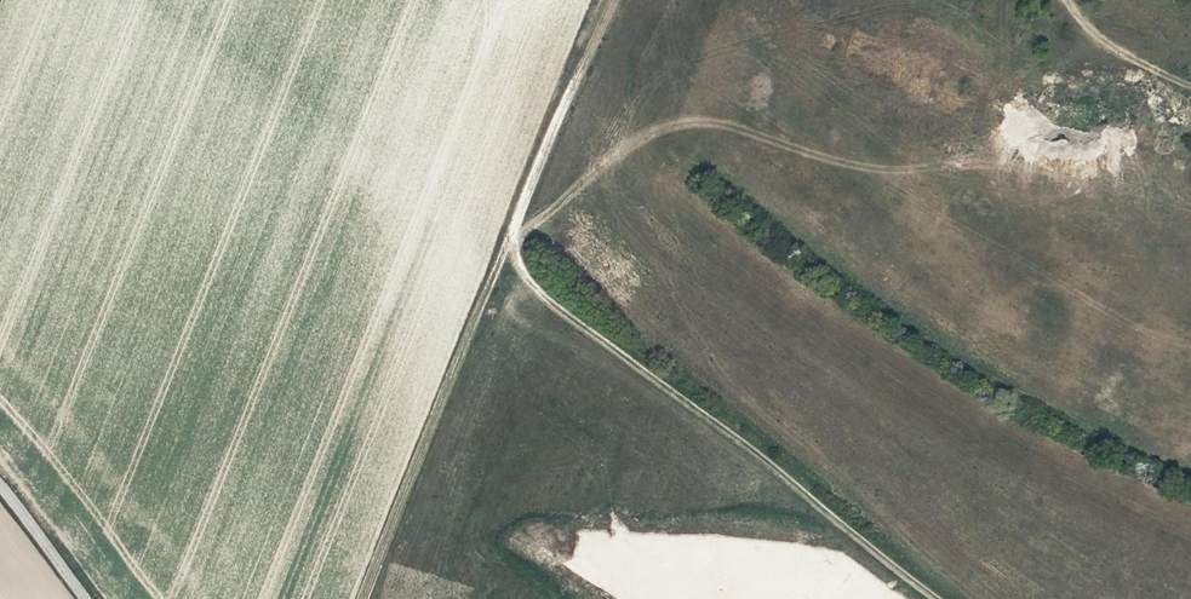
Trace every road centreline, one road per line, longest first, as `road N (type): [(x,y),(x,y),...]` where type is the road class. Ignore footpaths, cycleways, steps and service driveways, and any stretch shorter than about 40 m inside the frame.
road 1 (track): [(363,598),(613,0)]
road 2 (track): [(928,598),(530,274),(517,220)]
road 3 (unclassified): [(0,475),(96,598)]
road 4 (track): [(1072,0),(1095,29),(1190,79)]

